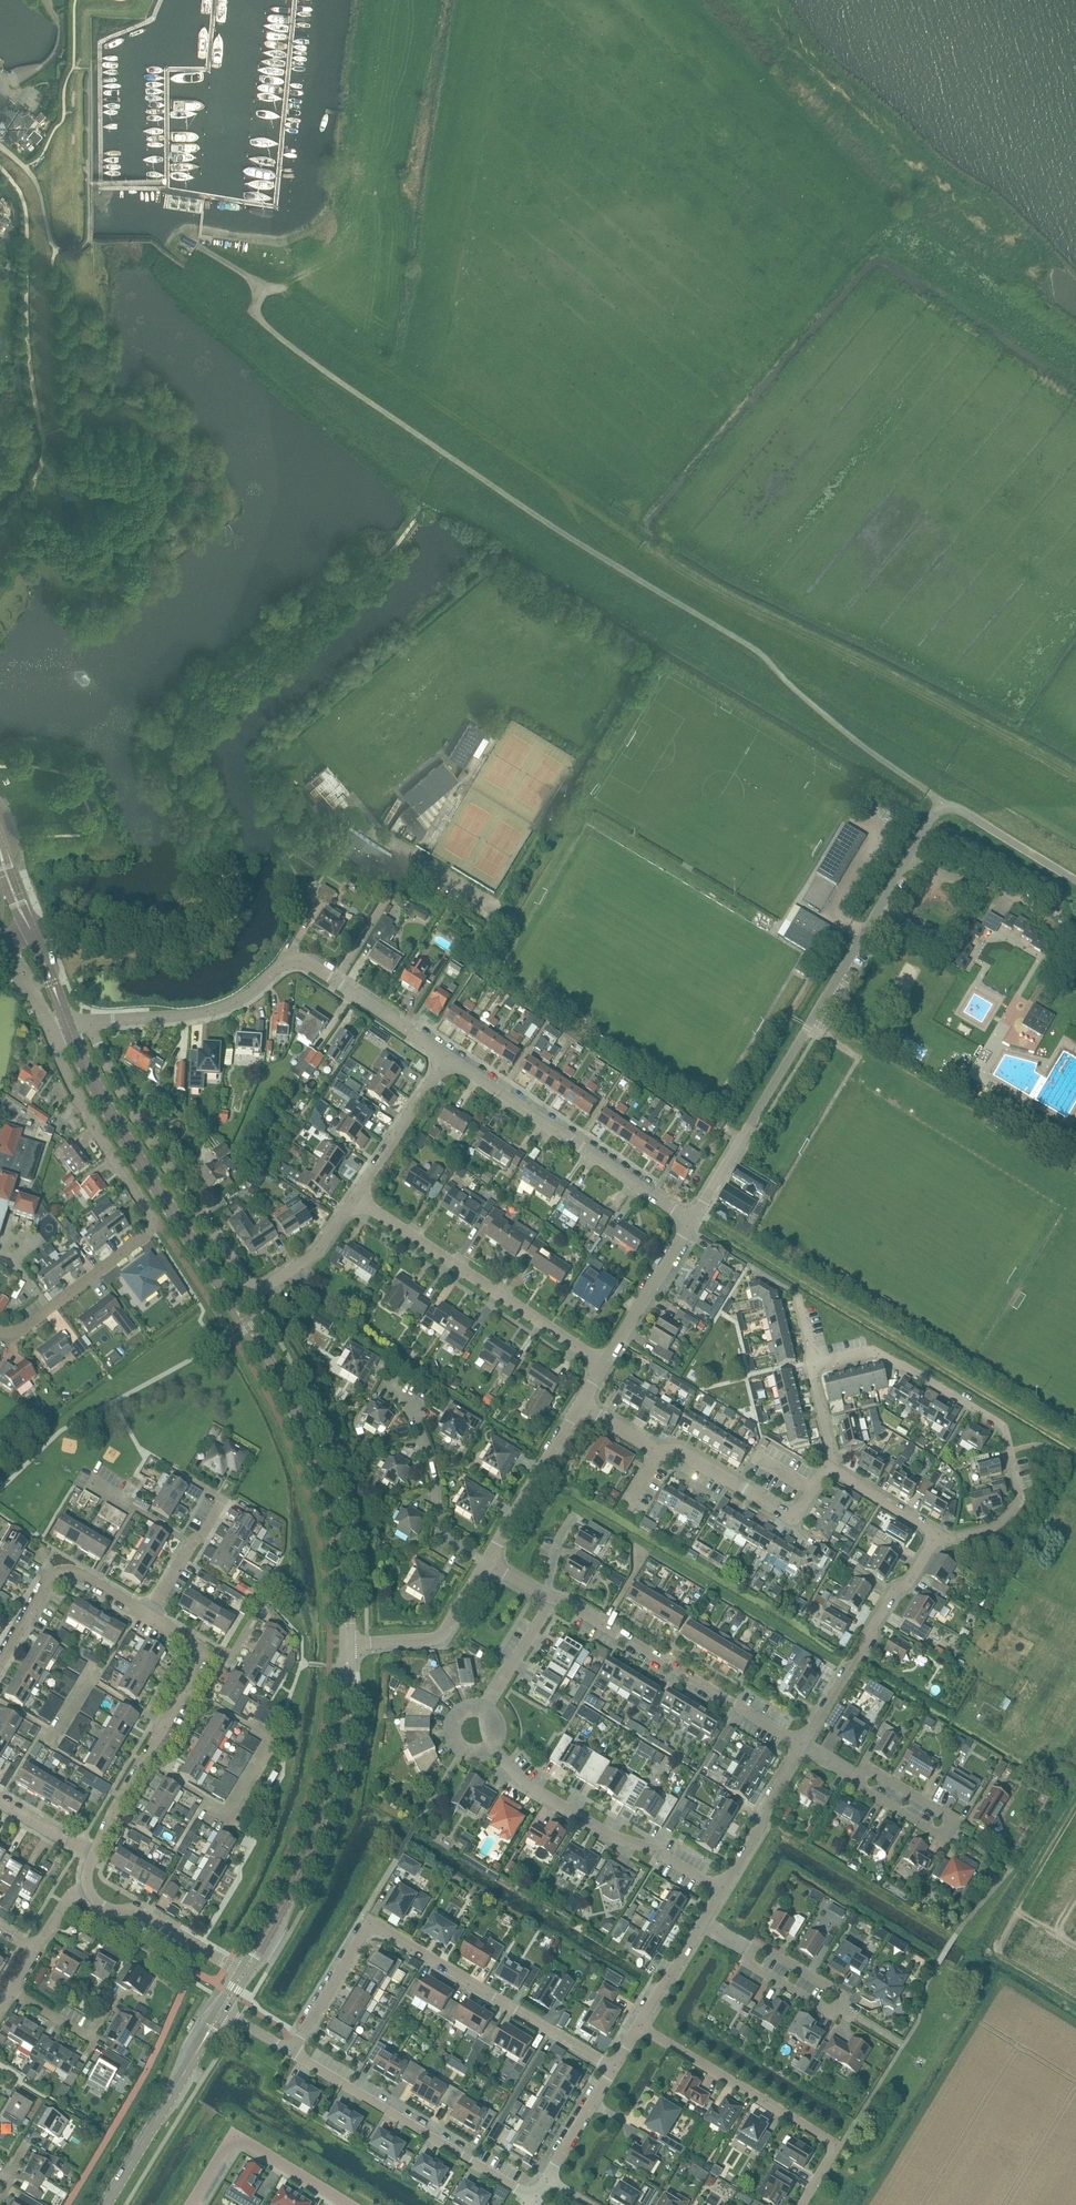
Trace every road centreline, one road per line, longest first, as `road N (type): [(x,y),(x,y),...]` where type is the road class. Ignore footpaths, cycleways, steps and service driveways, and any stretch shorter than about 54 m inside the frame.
road 1 (track): [(262,283),(282,288),(698,587),(1075,788)]
road 2 (tertiary): [(347,1644),(331,1510),(298,1417),(108,1110),(70,1027)]
road 3 (residential): [(614,2069),(370,1924),(291,2053)]
road 4 (unclassified): [(693,1221),(909,857)]
road 5 (residential): [(0,1332),(27,1327),(155,1225),(84,1105),(52,1033)]
road 6 (residential): [(949,1540),(1004,1523),(1023,1502),(1004,1425),(873,1350),(813,1365)]
road 7 (tertiary): [(245,1973),(321,1819),(339,1740),(347,1644)]
road 8 (residential): [(257,1289),(244,1285),(185,1194),(90,1023)]
road 9 (residential): [(605,1365),(355,1196)]
road 10 (residential): [(804,2204),(840,2147),(640,2025)]
road 11 (residential): [(693,1221),(448,1057)]
road 12 (residential): [(291,2053),(537,2201)]
road 13 (residential): [(800,1745),(554,1598)]
road 14 (residential): [(143,1760),(231,1813),(264,1755),(266,1736),(187,1689)]
road 15 (residential): [(90,1023),(229,1006),(290,962),(308,963),(335,981)]
road 16 (residential): [(800,1745),(938,1534)]
road 17 (tertiary): [(106,2204),(221,2010)]
road 18 (residential): [(486,1564),(438,1536),(437,1483),(425,1442),(389,1381)]
road 19 (residential): [(827,1467),(799,1512),(785,1514),(681,1449),(659,1451)]
road 20 (residential): [(350,2204),(243,2140),(232,2140),(192,2204)]
road 21 (unclassified): [(1075,880),(962,811),(945,809),(931,819),(909,857)]
road 22 (residential): [(655,1850),(609,1836),(526,1785),(491,1746)]
road 23 (unclassified): [(486,1564),(581,1405)]
road 24 (residential): [(245,1973),(135,1909),(103,1906),(89,1889)]
road 25 (unclassified): [(347,1644),(442,1635),(486,1564)]
road 26 (unclassified): [(605,1365),(693,1221)]
road 27 (residential): [(355,1196),(448,1057)]
road 28 (residential): [(722,1891),(800,1745)]
road 29 (residential): [(335,981),(415,855)]
road 30 (residential): [(257,1289),(321,1246),(355,1196)]
road 31 (residential): [(448,1057),(335,981)]
road 32 (residential): [(194,1544),(79,1477)]
road 33 (residential): [(486,1711),(554,1598)]
road 34 (residential): [(548,2181),(614,2069)]
road 35 (residential): [(827,1467),(938,1534)]
road 36 (residential): [(946,1830),(954,1818),(875,1771),(858,1775)]
road 37 (residential): [(839,2007),(844,1997),(756,1946),(752,1954)]

